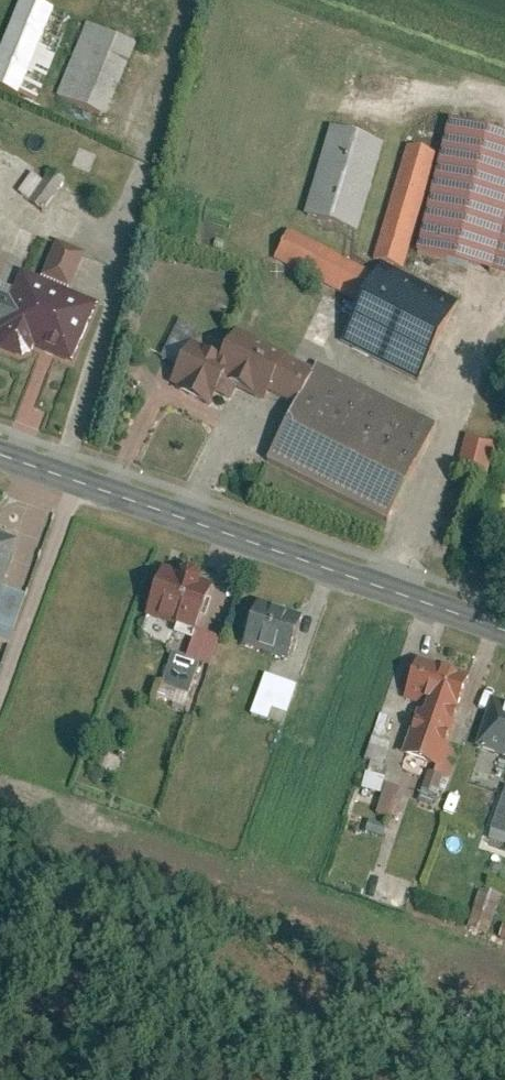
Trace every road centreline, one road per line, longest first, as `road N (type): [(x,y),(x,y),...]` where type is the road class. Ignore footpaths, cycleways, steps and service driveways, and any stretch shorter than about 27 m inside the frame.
road 1 (tertiary): [(0,450),(504,618)]

